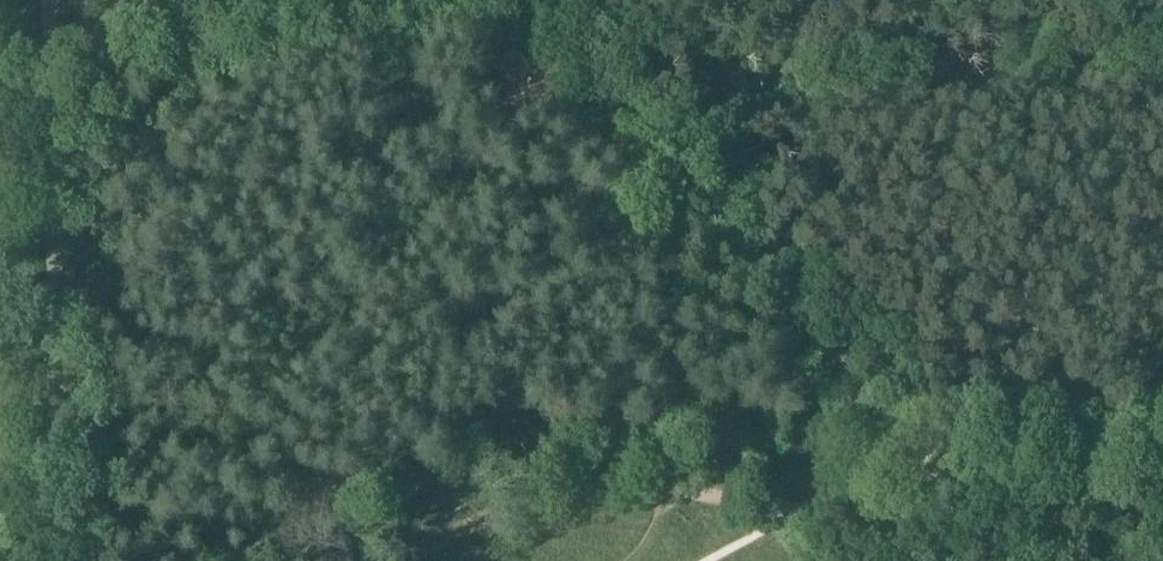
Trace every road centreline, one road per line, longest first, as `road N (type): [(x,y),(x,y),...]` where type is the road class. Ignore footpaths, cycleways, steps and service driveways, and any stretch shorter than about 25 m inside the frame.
road 1 (track): [(1162,435),(970,445),(889,492),(779,501),(576,490),(510,506),(395,560)]
road 2 (unclassified): [(69,560),(50,0)]

